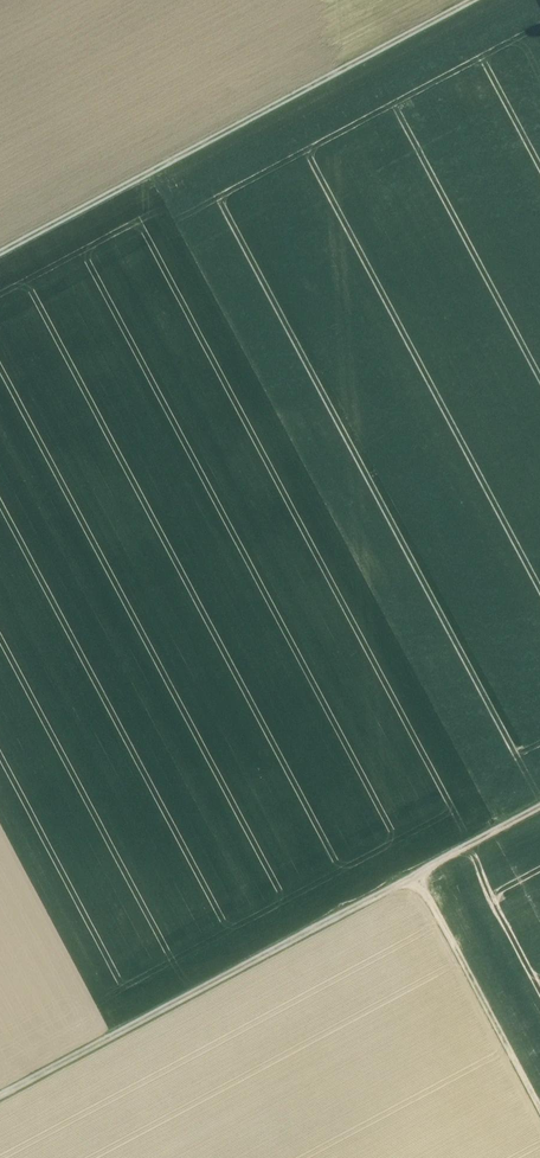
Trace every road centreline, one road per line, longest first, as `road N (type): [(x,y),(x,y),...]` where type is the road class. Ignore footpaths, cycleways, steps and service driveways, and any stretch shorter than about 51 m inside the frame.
road 1 (track): [(539,806),(0,1095)]
road 2 (track): [(539,1108),(415,872)]

